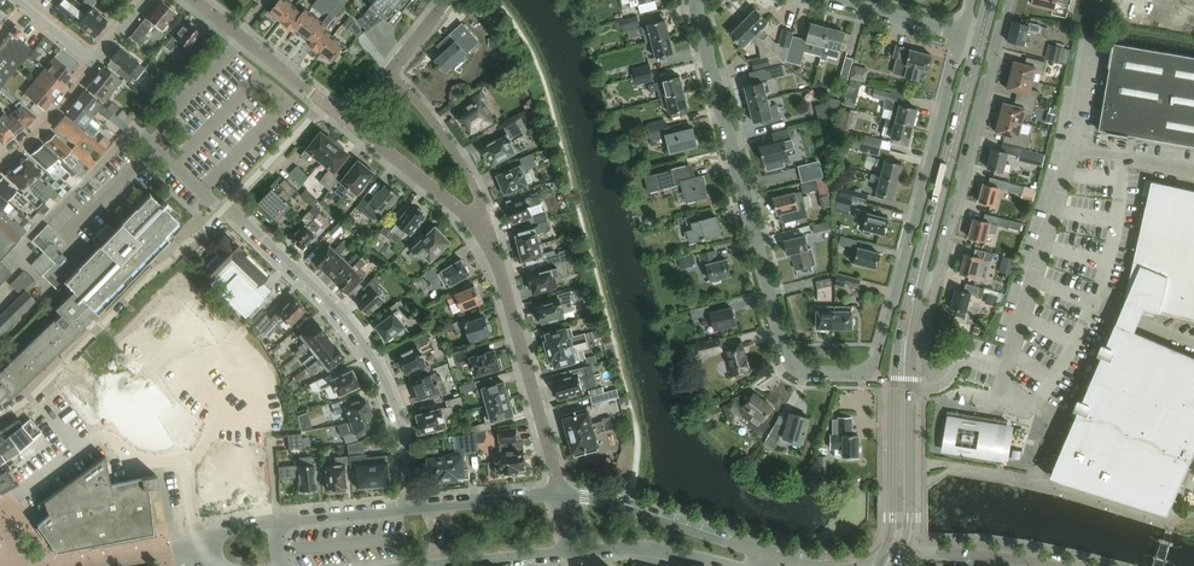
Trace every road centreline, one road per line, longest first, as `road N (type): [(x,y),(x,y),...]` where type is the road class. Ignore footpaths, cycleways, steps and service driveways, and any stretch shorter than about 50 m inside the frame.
road 1 (residential): [(960,36),(875,358),(863,373),(808,373),(789,363),(775,327),(699,0)]
road 2 (residential): [(231,202),(323,295),(373,362),(399,430),(411,509)]
road 3 (residential): [(916,285),(935,279),(1007,0)]
road 4 (residential): [(33,396),(231,202)]
road 5 (residential): [(561,495),(486,235)]
road 6 (secondary): [(980,41),(916,285)]
road 7 (secondary): [(903,549),(909,316)]
road 8 (secondary): [(909,316),(894,398),(888,547)]
road 9 (residential): [(762,551),(615,503),(561,495)]
road 10 (residential): [(486,235),(459,156),(387,71)]
road 11 (residential): [(486,235),(343,119)]
road 12 (residential): [(323,104),(194,0)]
road 13 (residential): [(568,551),(642,548),(723,565)]
road 14 (unclassified): [(903,549),(1058,565)]
road 15 (residential): [(561,495),(411,509)]
road 16 (residential): [(420,565),(568,551)]
road 17 (residential): [(823,0),(960,36)]
road 18 (residential): [(411,509),(274,524)]
road 19 (unclassified): [(0,162),(49,122),(93,64)]
road 20 (residential): [(231,202),(323,104)]

